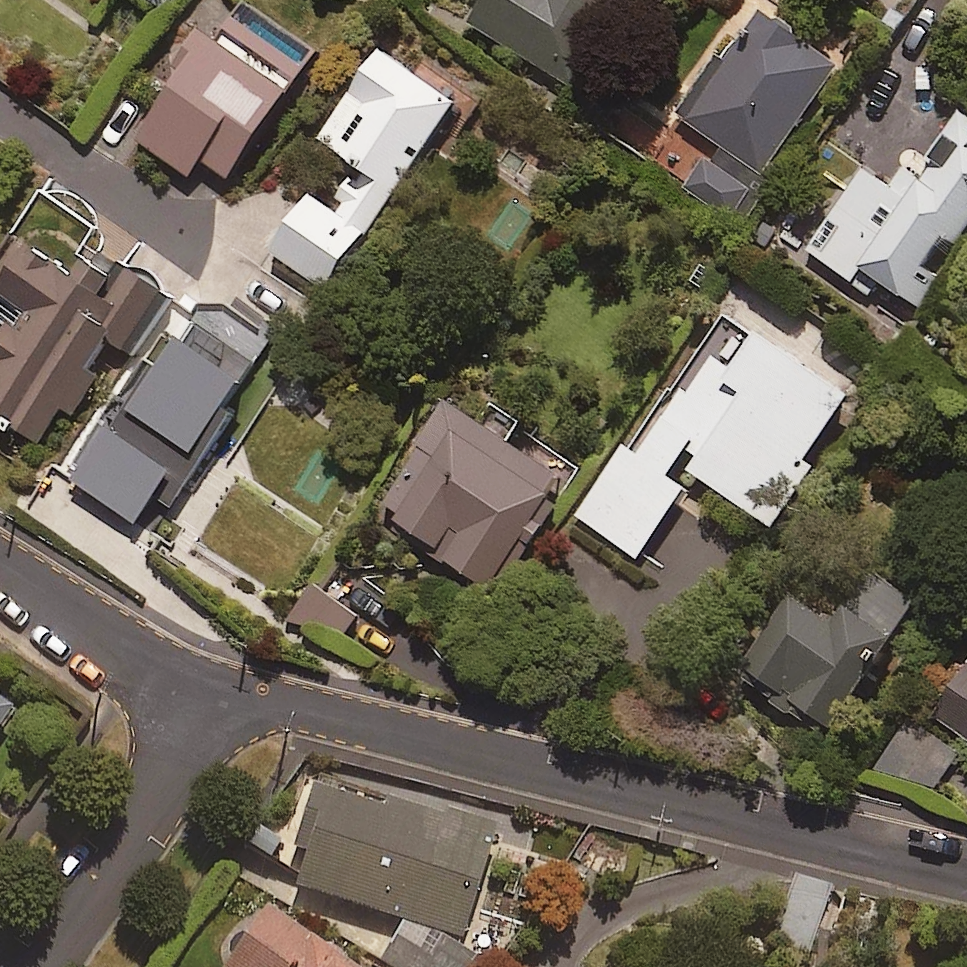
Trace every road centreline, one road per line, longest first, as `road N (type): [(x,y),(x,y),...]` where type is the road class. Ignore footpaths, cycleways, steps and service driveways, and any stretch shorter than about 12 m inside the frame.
road 1 (residential): [(966,870),(228,696)]
road 2 (residential): [(36,966),(228,696)]
road 3 (residential): [(228,696),(162,672),(0,570)]

